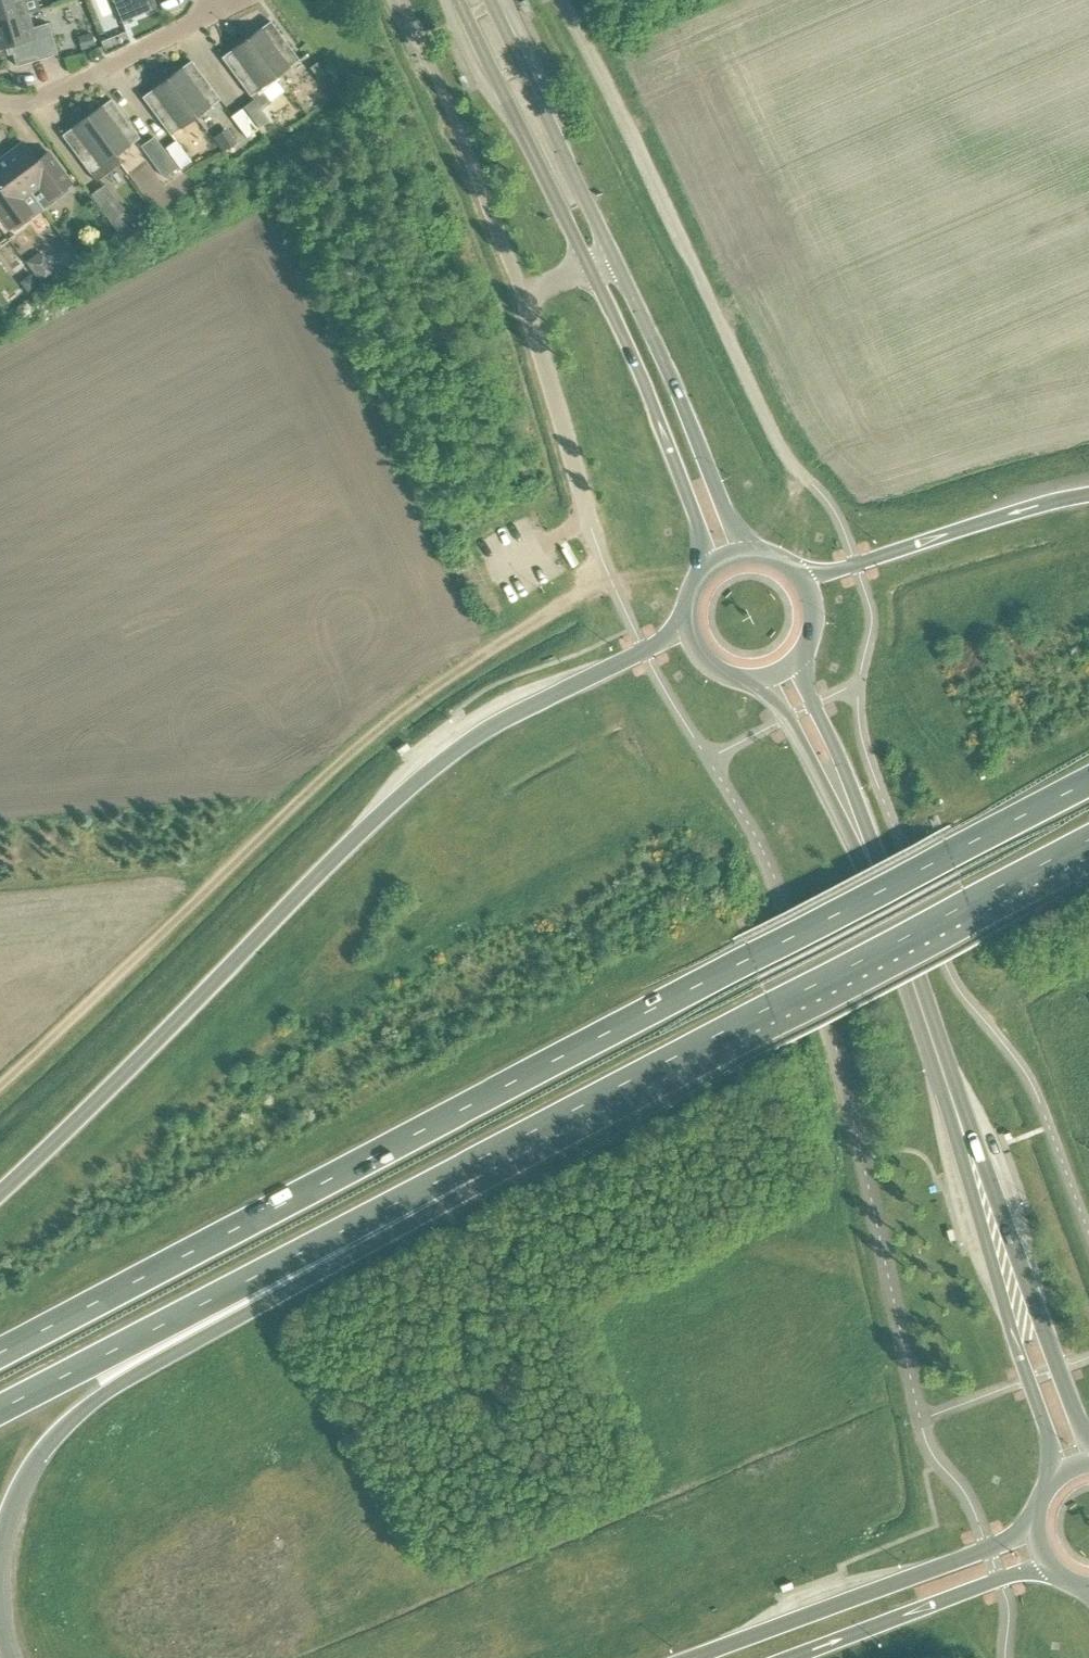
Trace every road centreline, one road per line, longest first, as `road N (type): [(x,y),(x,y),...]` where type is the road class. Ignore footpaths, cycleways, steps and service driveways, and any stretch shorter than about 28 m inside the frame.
road 1 (trunk): [(1088,782),(0,1354)]
road 2 (trunk): [(688,630),(485,730),(418,779),(0,1188)]
road 3 (track): [(609,576),(435,683),(374,732),(0,1084)]
road 4 (trunk): [(478,1161),(1088,841)]
road 5 (trunk): [(0,1536),(29,1469),(70,1416),(478,1161)]
road 6 (trunk): [(0,1411),(478,1161)]
road 7 (primary): [(945,1078),(959,1148),(1046,1430),(1051,1484)]
road 8 (primary): [(1088,1443),(945,1078)]
road 9 (trunk): [(1035,1524),(988,1550),(690,1657)]
road 10 (secondary): [(744,549),(611,253)]
road 11 (secondary): [(591,268),(711,562)]
road 12 (secondary): [(459,0),(591,268)]
road 13 (trunk): [(1088,494),(807,580)]
road 14 (unclassified): [(532,298),(528,311),(609,576)]
road 15 (secondary): [(611,253),(491,0)]
road 16 (trunk): [(786,1657),(999,1578),(1051,1569)]
road 17 (unclassified): [(687,249),(560,0)]
road 18 (residential): [(0,99),(38,100),(217,11)]
road 19 (primary): [(872,866),(856,802),(805,681),(803,654)]
road 20 (primary): [(945,1078),(872,866)]
road 21 (primary): [(755,680),(789,718),(872,866)]

